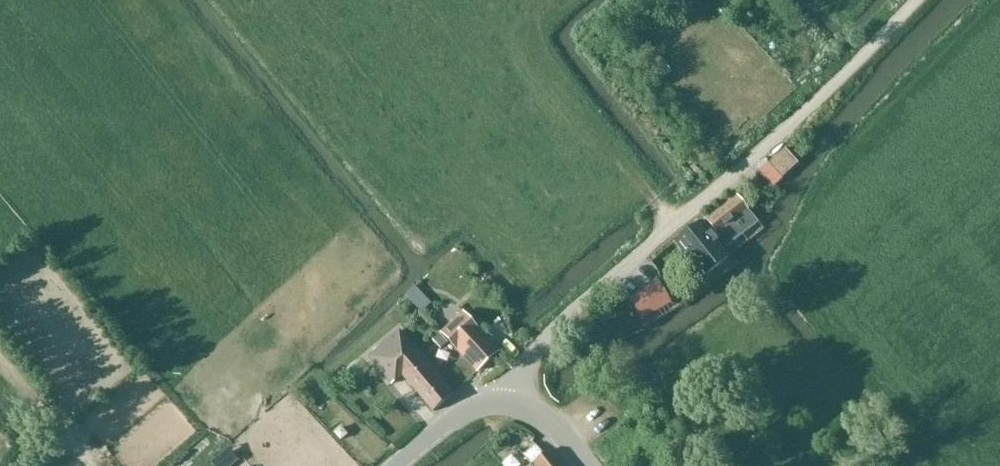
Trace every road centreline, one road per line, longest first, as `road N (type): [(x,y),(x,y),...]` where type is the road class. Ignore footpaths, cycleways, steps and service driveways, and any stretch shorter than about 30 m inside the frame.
road 1 (tertiary): [(401,465),(472,411),(507,404)]

